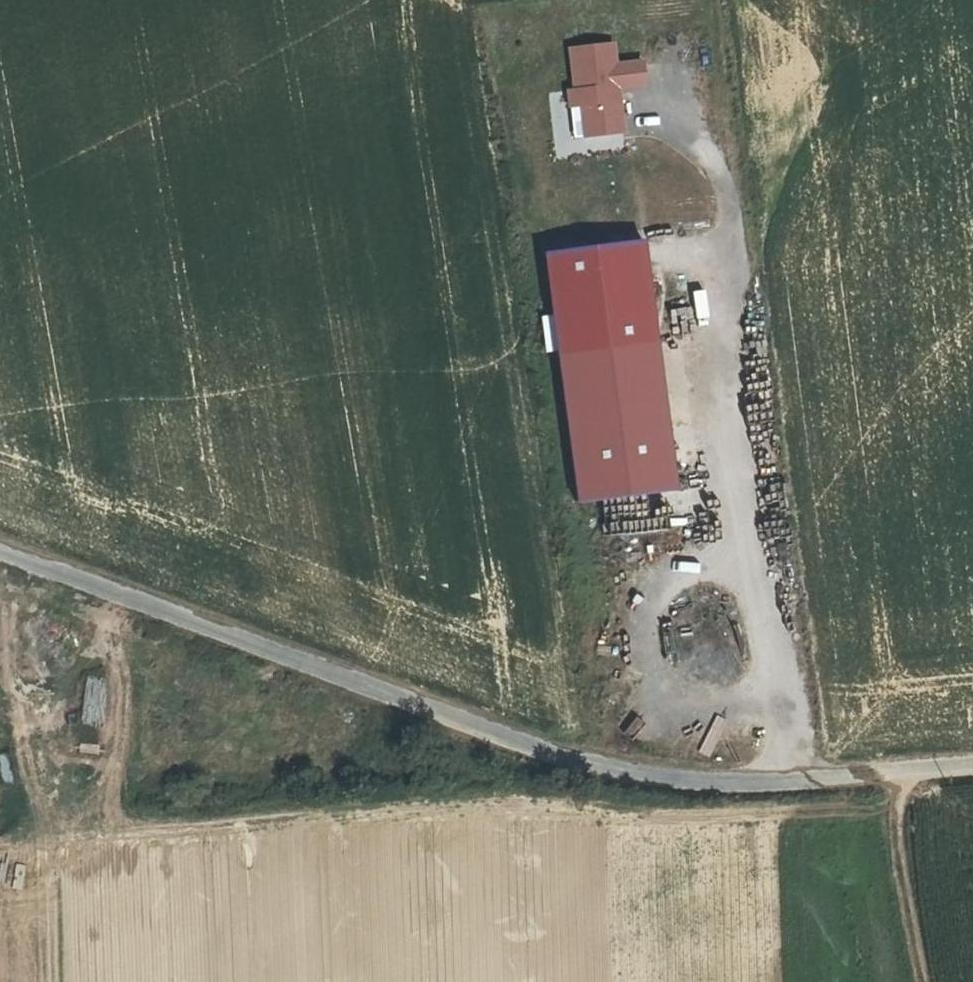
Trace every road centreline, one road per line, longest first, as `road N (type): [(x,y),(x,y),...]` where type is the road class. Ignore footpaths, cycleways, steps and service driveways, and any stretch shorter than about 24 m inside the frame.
road 1 (tertiary): [(972,770),(759,784),(592,766),(0,551)]
road 2 (track): [(926,981),(896,826),(908,774)]

